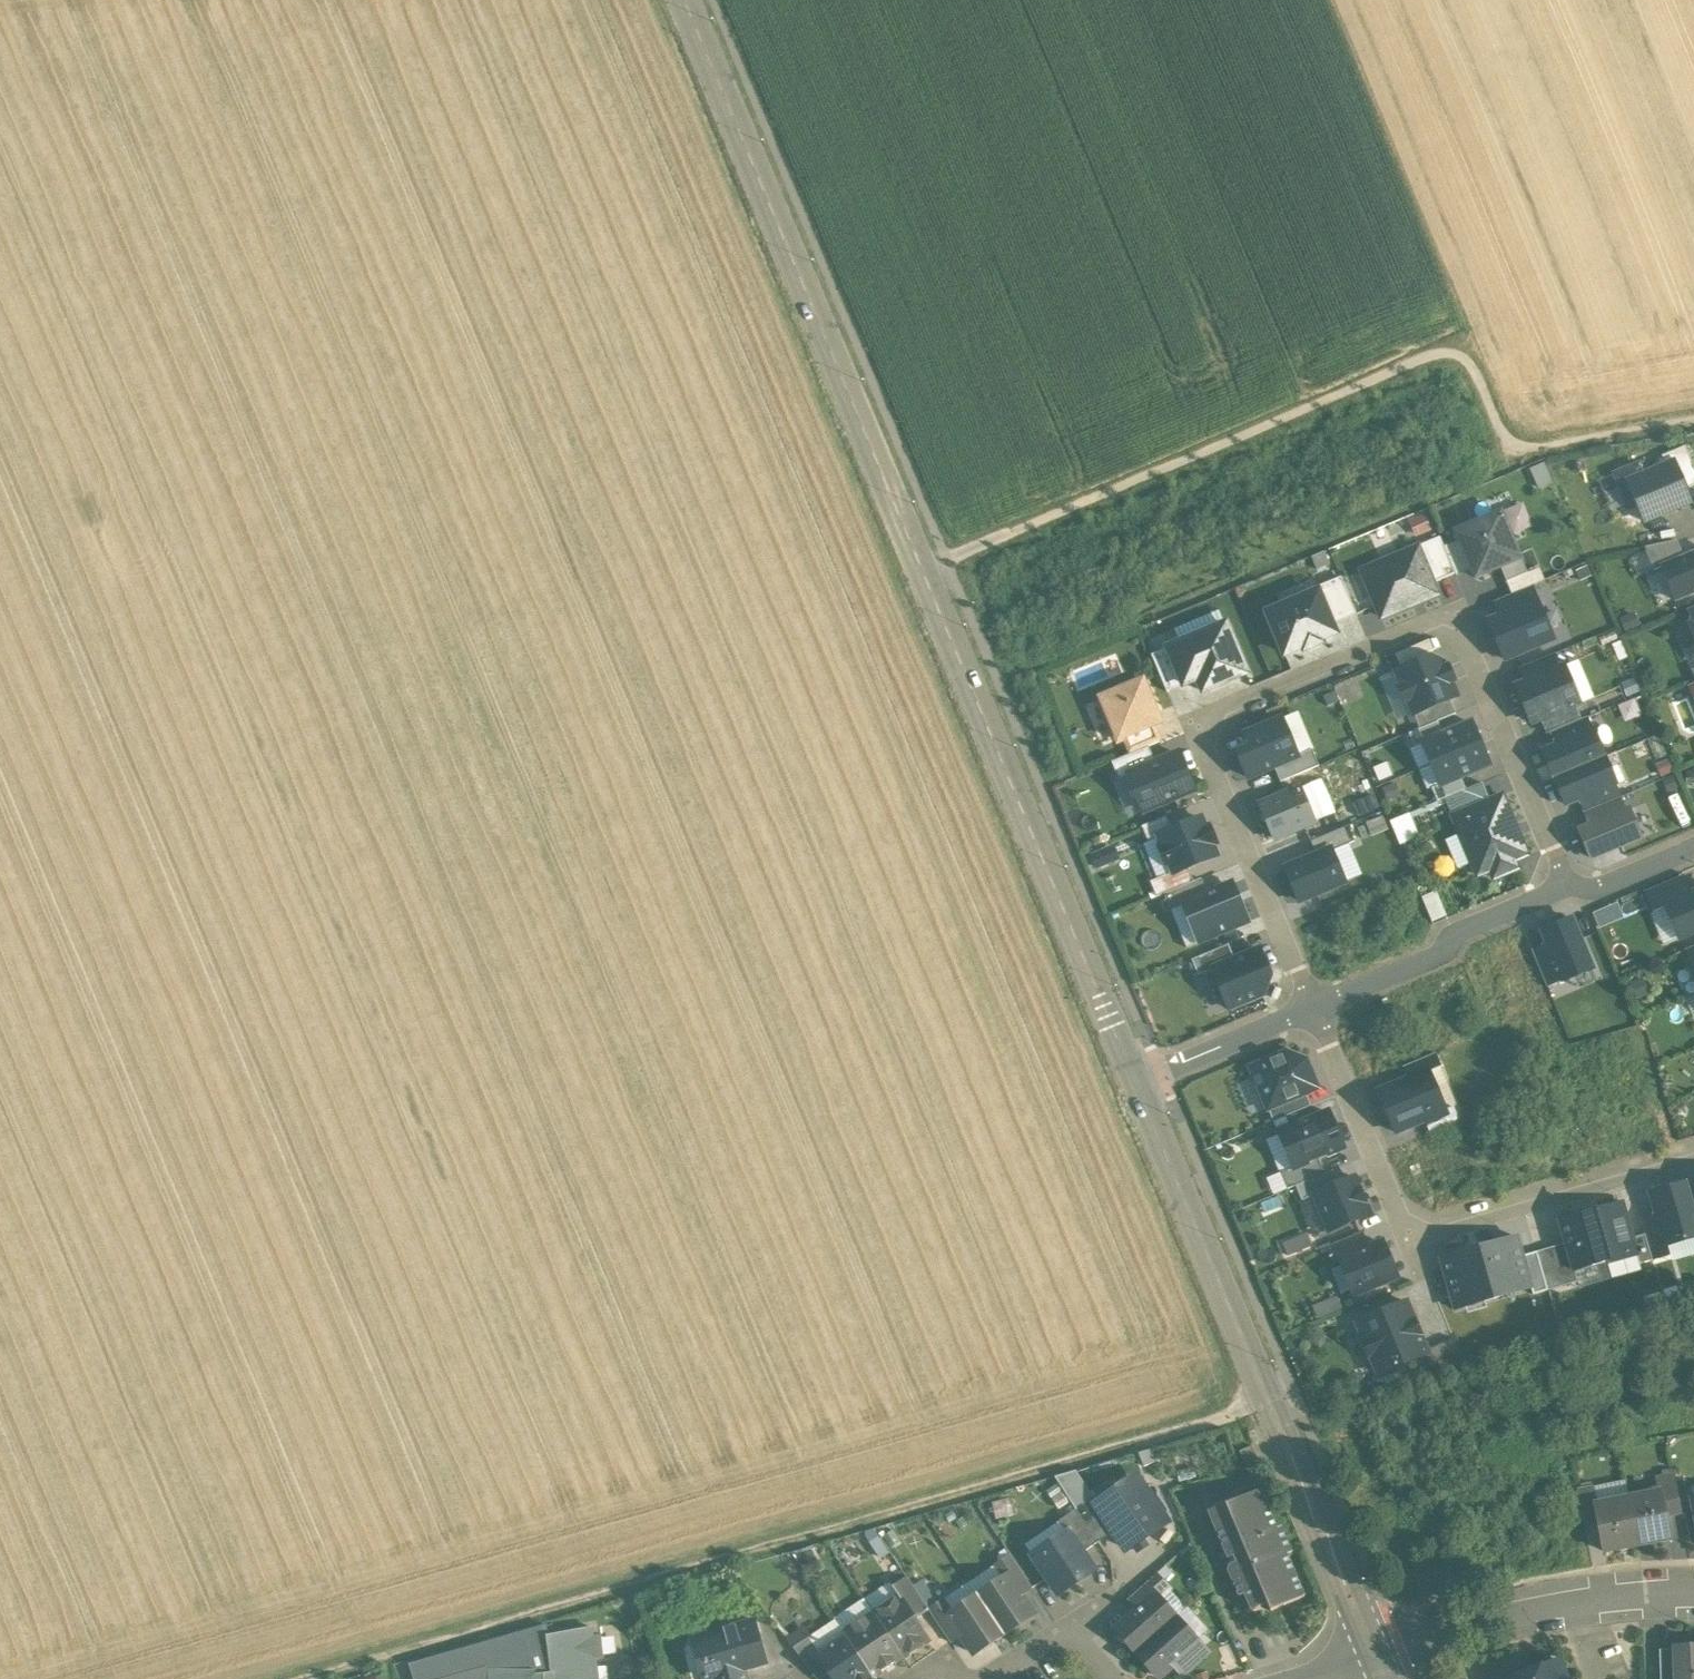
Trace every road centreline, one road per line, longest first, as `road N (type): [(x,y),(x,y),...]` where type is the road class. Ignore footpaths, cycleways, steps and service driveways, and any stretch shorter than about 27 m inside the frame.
road 1 (residential): [(681,0),(1133,1080)]
road 2 (track): [(304,1678),(1270,1400)]
road 3 (residential): [(1311,1008),(1208,740),(1219,719),(1421,632),(1451,635),(1471,654),(1563,884)]
road 4 (track): [(920,570),(1466,341),(1513,449),(1531,447)]
road 5 (residential): [(1133,1080),(1374,1654)]
road 6 (residential): [(1693,1150),(1406,1232),(1311,1008)]
road 7 (residential): [(1311,1008),(1436,959),(1455,935),(1563,884)]
road 8 (residential): [(1374,1654),(1577,1599)]
road 9 (residential): [(1133,1080),(1311,1008)]
road 10 (residential): [(986,1678),(1075,1629),(1116,1678)]
road 11 (residential): [(1563,884),(1592,890),(1693,851)]

